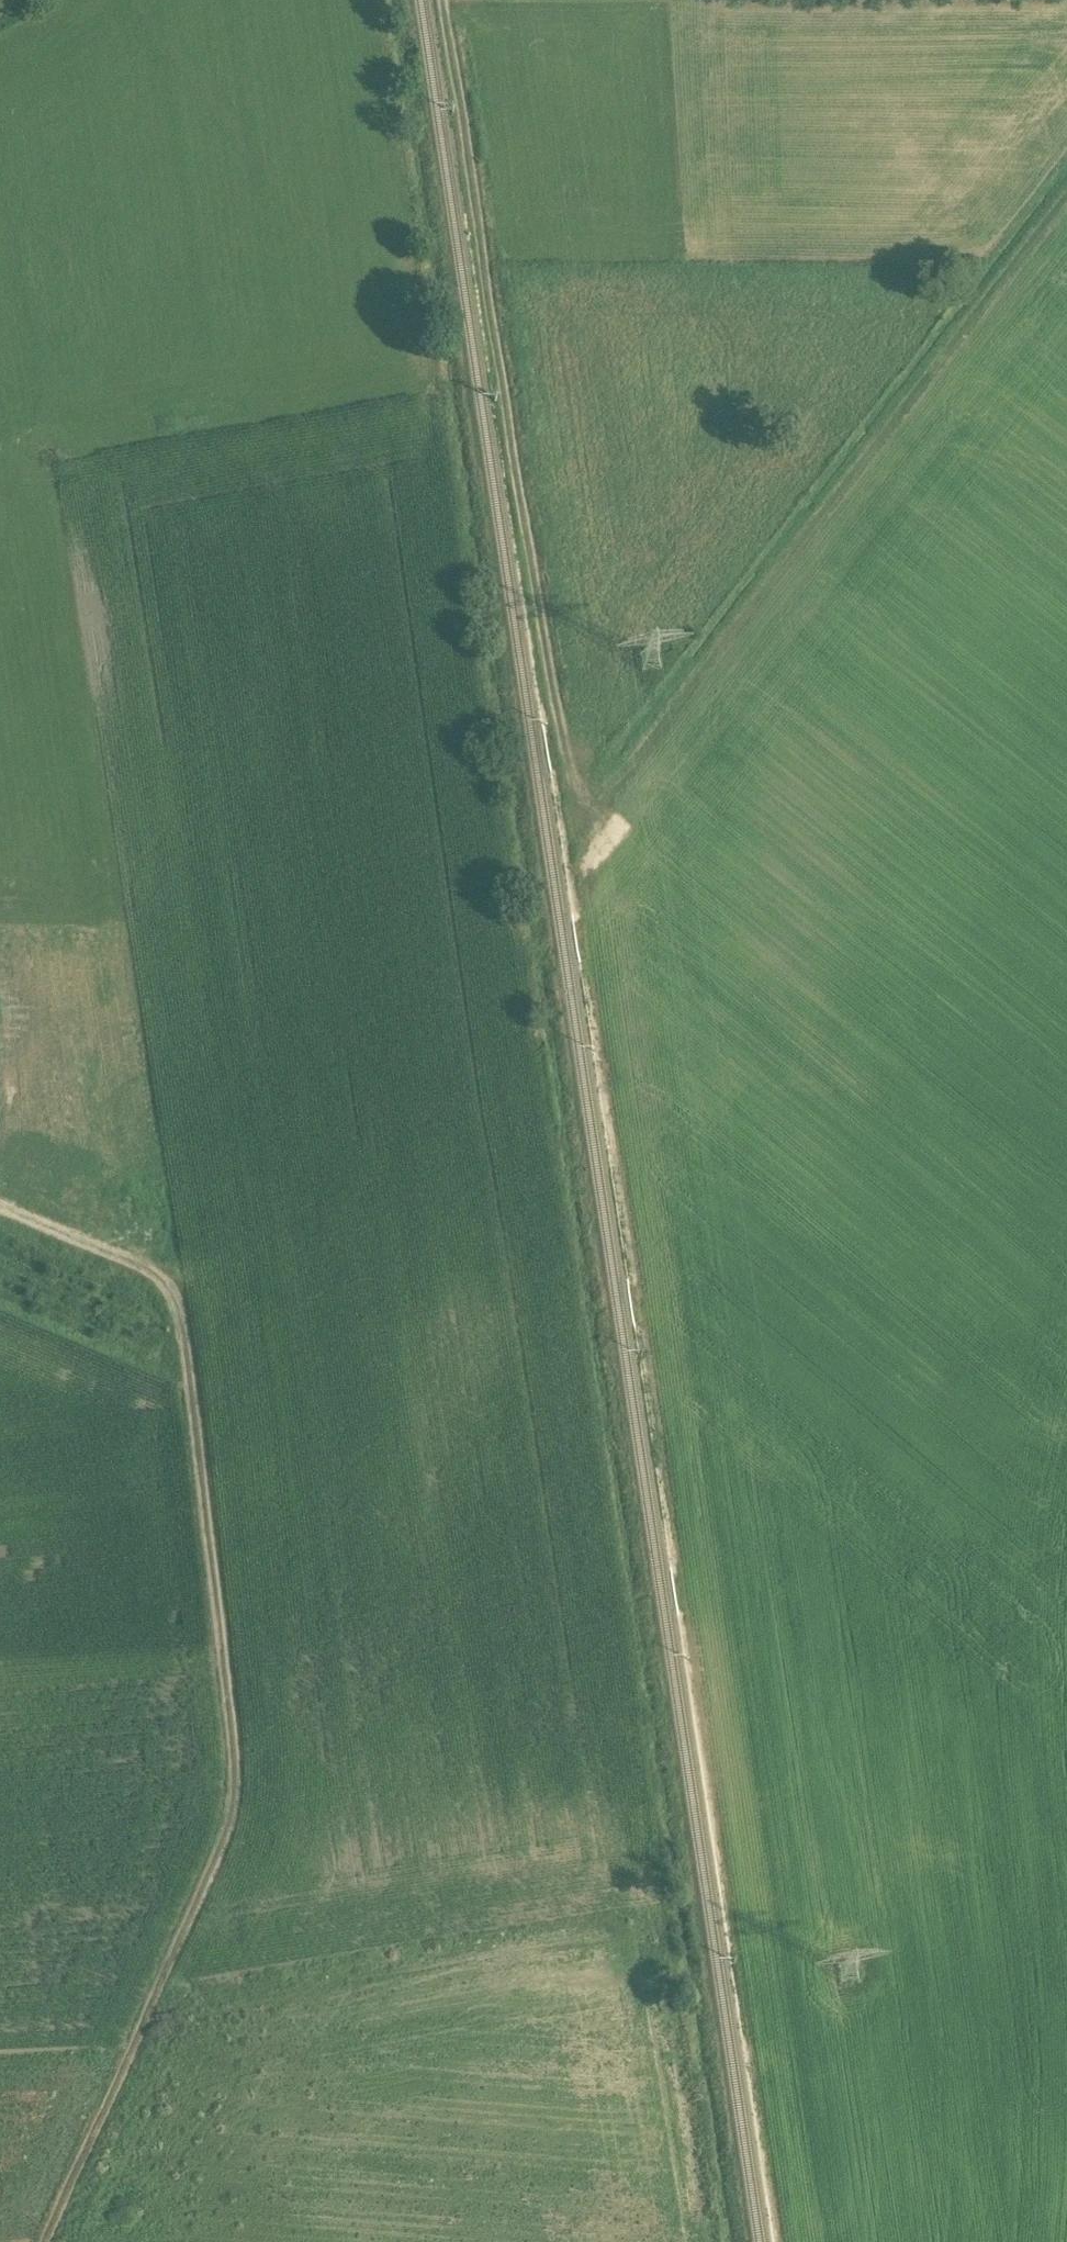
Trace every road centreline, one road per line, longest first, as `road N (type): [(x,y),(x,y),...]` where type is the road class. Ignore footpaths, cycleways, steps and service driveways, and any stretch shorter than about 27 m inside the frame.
road 1 (track): [(46,2241),(239,1808),(177,1288),(0,1209)]
road 2 (track): [(449,0),(555,711),(618,830)]

